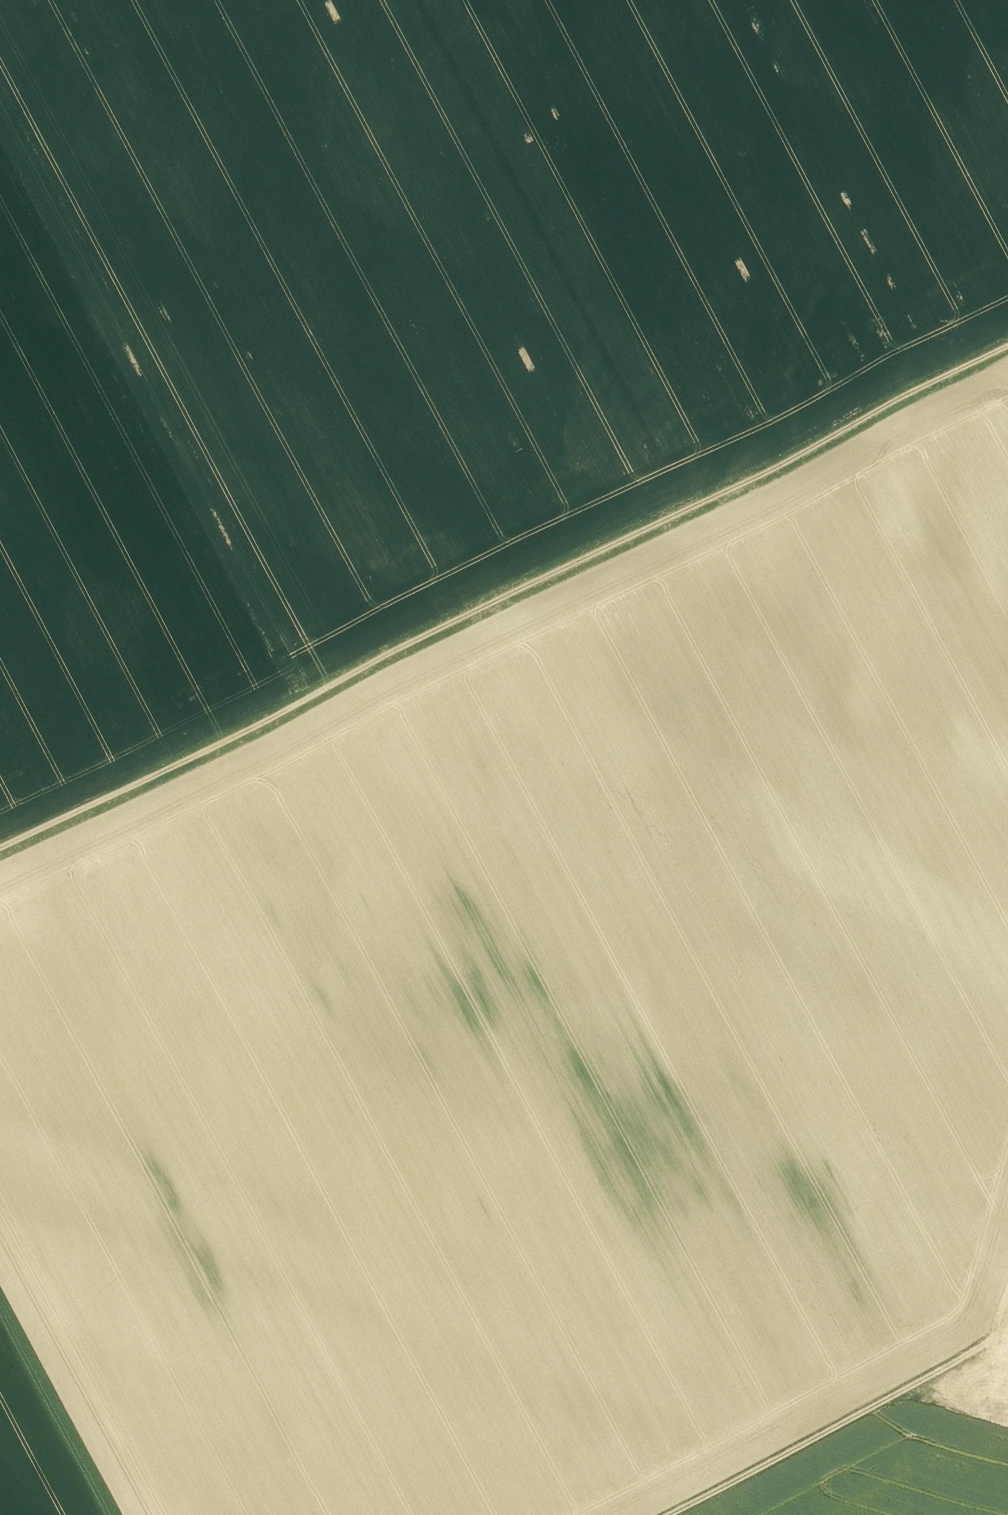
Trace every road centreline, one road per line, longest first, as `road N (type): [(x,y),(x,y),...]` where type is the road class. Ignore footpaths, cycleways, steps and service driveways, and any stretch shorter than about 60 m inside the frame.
road 1 (track): [(0,821),(1007,341)]
road 2 (track): [(637,1514),(990,1346)]

